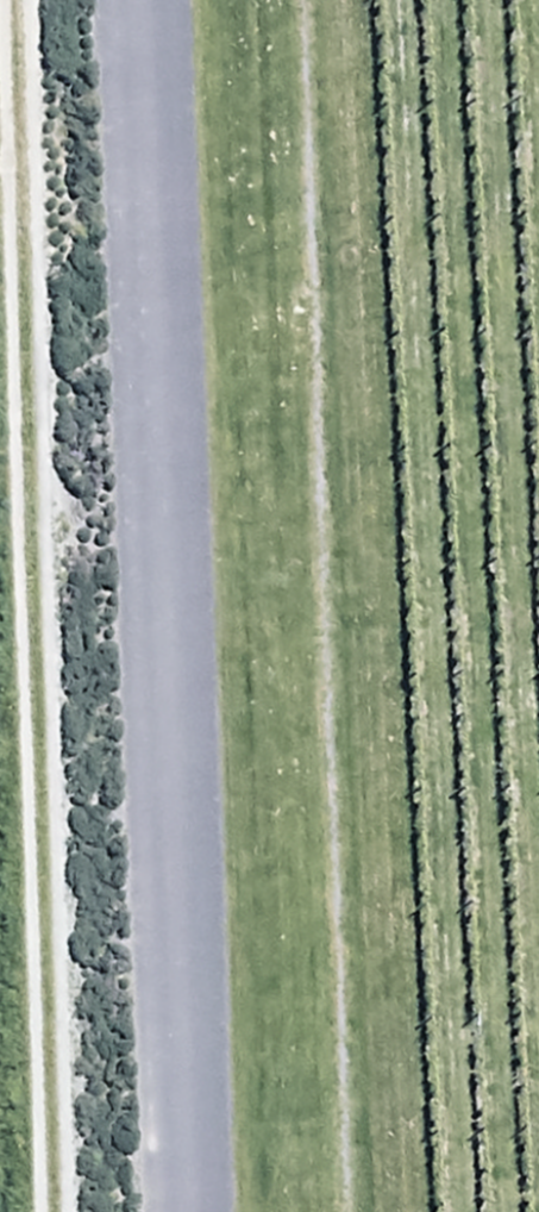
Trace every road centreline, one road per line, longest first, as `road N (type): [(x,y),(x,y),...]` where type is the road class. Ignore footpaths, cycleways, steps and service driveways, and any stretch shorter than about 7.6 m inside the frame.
road 1 (residential): [(165,0),(216,1211)]
road 2 (track): [(19,1211),(4,0)]

